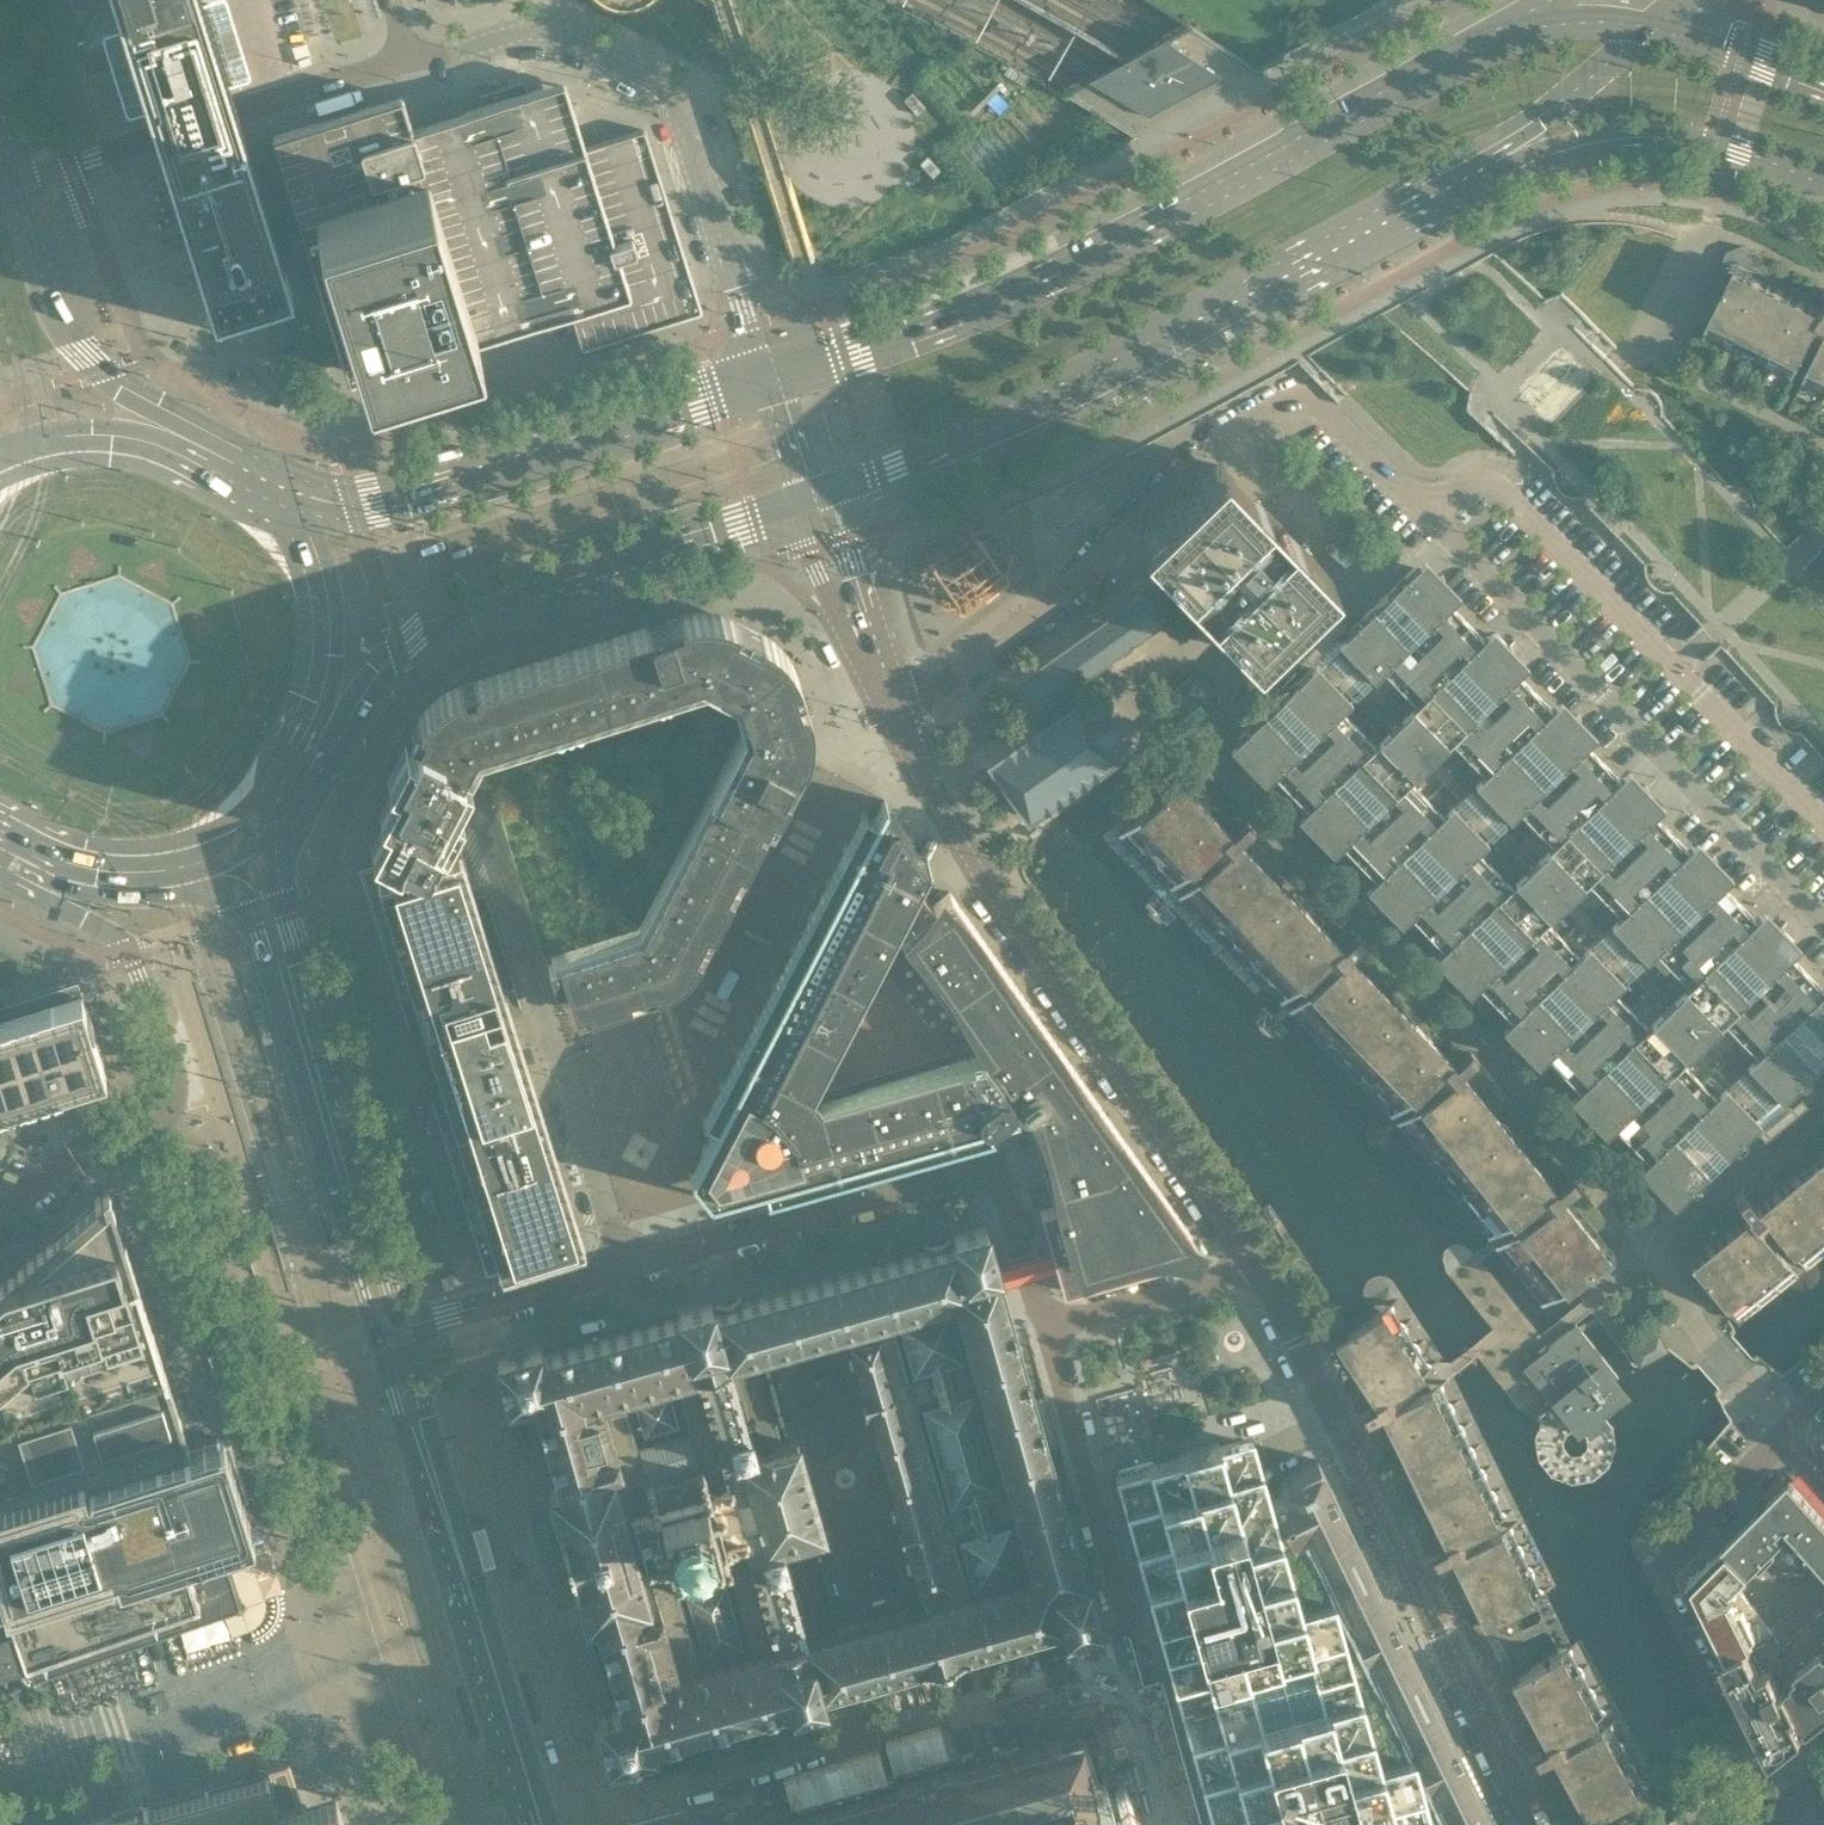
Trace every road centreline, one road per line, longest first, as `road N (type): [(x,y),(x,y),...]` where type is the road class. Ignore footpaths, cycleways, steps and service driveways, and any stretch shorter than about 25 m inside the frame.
road 1 (secondary): [(1491,37),(1054,275),(907,332),(763,373)]
road 2 (secondary): [(805,491),(1011,415),(1467,176)]
road 3 (residential): [(1428,511),(1308,394),(1220,439),(1061,597),(939,681),(884,700)]
road 4 (residential): [(1661,1250),(1631,1226),(1453,1008),(1194,742)]
road 5 (residential): [(1259,1270),(977,868),(884,700)]
road 6 (residential): [(1534,1824),(1259,1270)]
road 7 (residential): [(409,62),(531,27),(664,88),(679,103),(763,373)]
road 8 (residential): [(1823,922),(1428,511)]
road 9 (residential): [(1823,821),(1507,494),(1482,482),(1453,486),(1428,511)]
road 10 (residential): [(1165,1824),(1121,1665),(1122,1610),(1045,1326)]
road 11 (secondary): [(763,373),(368,481),(337,486),(282,465)]
road 12 (secondary): [(335,646),(805,491)]
road 13 (residential): [(1786,1432),(1657,1571),(1696,1662),(1778,1812)]
road 14 (residential): [(624,1264),(500,865)]
road 15 (residential): [(15,183),(409,62)]
road 16 (tertiary): [(531,1824),(422,1446)]
road 17 (residential): [(624,1264),(993,1159)]
road 18 (secondary): [(1467,176),(1571,143),(1645,134),(1717,146),(1823,185)]
road 19 (tertiary): [(101,884),(221,847),(294,1013)]
road 20 (secondary): [(182,414),(101,372),(85,349),(49,287),(15,183)]
road 21 (unknown): [(850,1744),(1121,1665)]
road 22 (secondary): [(0,889),(259,806)]
road 23 (residential): [(1194,742),(1176,754),(1165,750),(1129,709),(1126,689),(1190,646),(1231,685),(1226,712)]
road 24 (tertiary): [(356,1213),(349,1242),(405,1430),(422,1446)]
road 25 (tertiary): [(1467,176),(1645,26)]
road 26 (residential): [(402,1329),(624,1264)]
road 27 (unclassified): [(101,884),(169,1064),(165,1101)]
road 28 (residential): [(1786,1432),(1665,1277),(1661,1250)]
road 29 (residential): [(884,700),(805,491)]
road 30 (residential): [(1045,1326),(1259,1270)]
road 31 (residential): [(1661,1250),(1671,1229),(1823,1105)]
road 32 (tertiary): [(294,1013),(302,956),(259,806)]
road 33 (tertiary): [(356,1213),(294,1013)]
road 34 (residential): [(165,1101),(144,1125),(58,1164),(0,1213)]
road 35 (secondary): [(259,806),(296,789),(337,727),(344,693),(335,646)]
road 36 (secondary): [(182,414),(0,469)]
road 37 (secondary): [(1823,91),(1645,26)]
road 38 (secondary): [(335,646),(282,465)]
road 39 (residential): [(1045,1326),(993,1159)]
road 40 (residential): [(692,1787),(850,1744)]
road 41 (secondary): [(1645,26),(1563,20),(1491,37)]
road 42 (tertiary): [(402,1329),(373,1236),(356,1213)]
road 43 (residential): [(805,491),(763,373)]
road 44 (tertiary): [(422,1446),(427,1419),(402,1329)]

